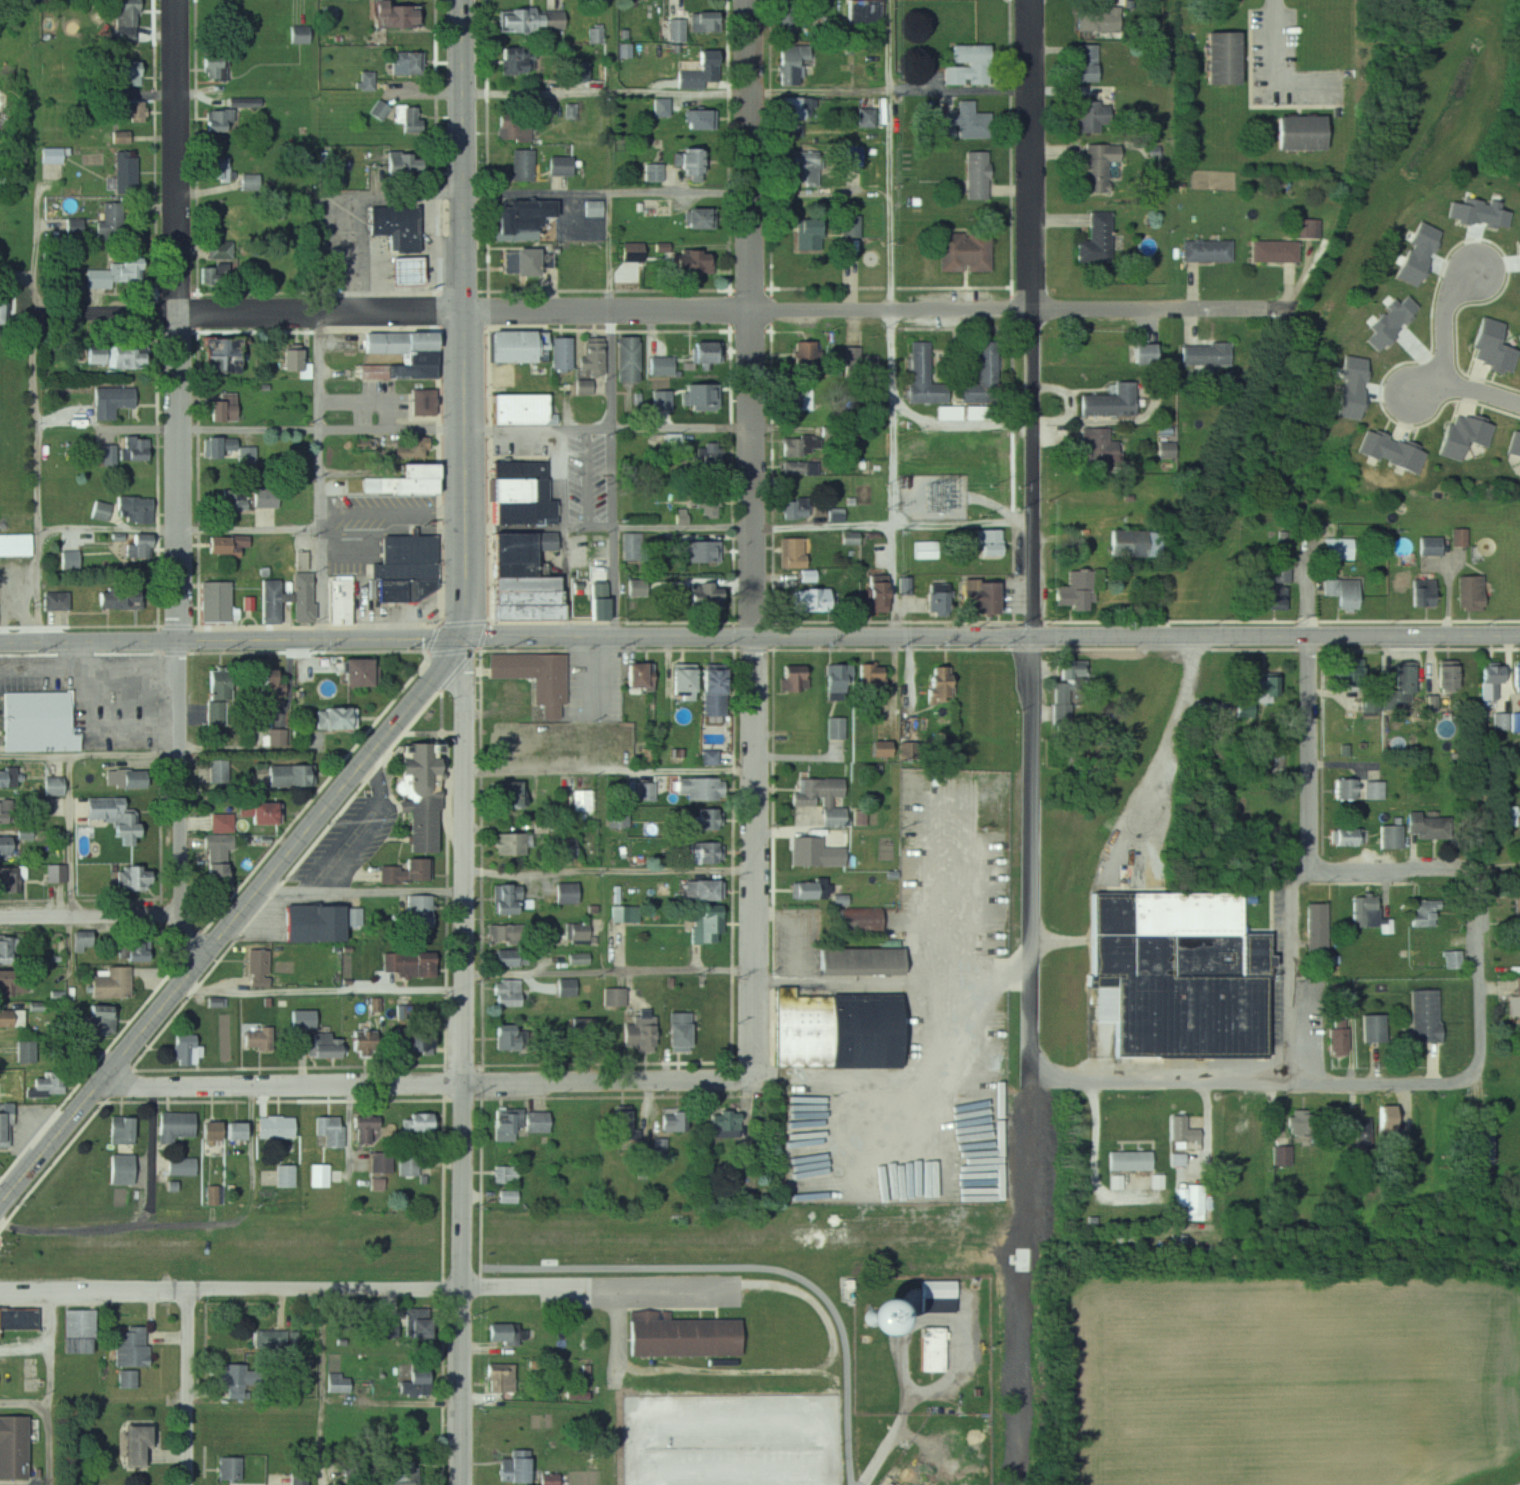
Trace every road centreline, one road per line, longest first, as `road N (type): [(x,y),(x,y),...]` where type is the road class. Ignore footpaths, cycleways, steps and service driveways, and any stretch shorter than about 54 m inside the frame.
road 1 (secondary): [(1519,636),(0,644)]
road 2 (primary): [(461,0),(466,592),(458,640),(0,1208)]
road 3 (residential): [(755,1078),(751,0)]
road 4 (residential): [(42,314),(1035,310)]
road 5 (residential): [(177,0),(186,916),(197,968)]
road 6 (residential): [(458,640),(468,713),(463,1484)]
road 7 (residential): [(0,1294),(465,1290)]
road 8 (residential): [(1311,637),(1312,844),(1294,893),(1293,1084)]
road 9 (residential): [(1471,1078),(1450,1085),(1097,1084)]
road 10 (residential): [(103,1083),(466,1085)]
road 11 (residential): [(1035,310),(1036,638)]
road 12 (residential): [(1035,310),(1032,0)]
road 13 (residential): [(755,1078),(466,1085)]
road 14 (residential): [(1035,310),(1288,309)]
road 15 (residential): [(1035,883),(1032,1059),(1048,1078),(1097,1084)]
road 16 (residential): [(1030,638),(1035,883)]
road 17 (residential): [(1478,920),(1477,891),(1464,872),(1308,869)]
road 18 (residential): [(265,886),(467,892)]
road 19 (residential): [(189,1484),(190,1290)]
road 20 (residential): [(0,918),(186,916)]
road 21 (residential): [(0,757),(160,756),(183,765)]
road 22 (residential): [(1458,391),(1403,381),(1389,397),(1403,422),(1417,425),(1458,391)]
road 23 (residential): [(1478,920),(1484,1042),(1471,1078)]
road 24 (residential): [(1443,385),(1441,321),(1476,271)]

